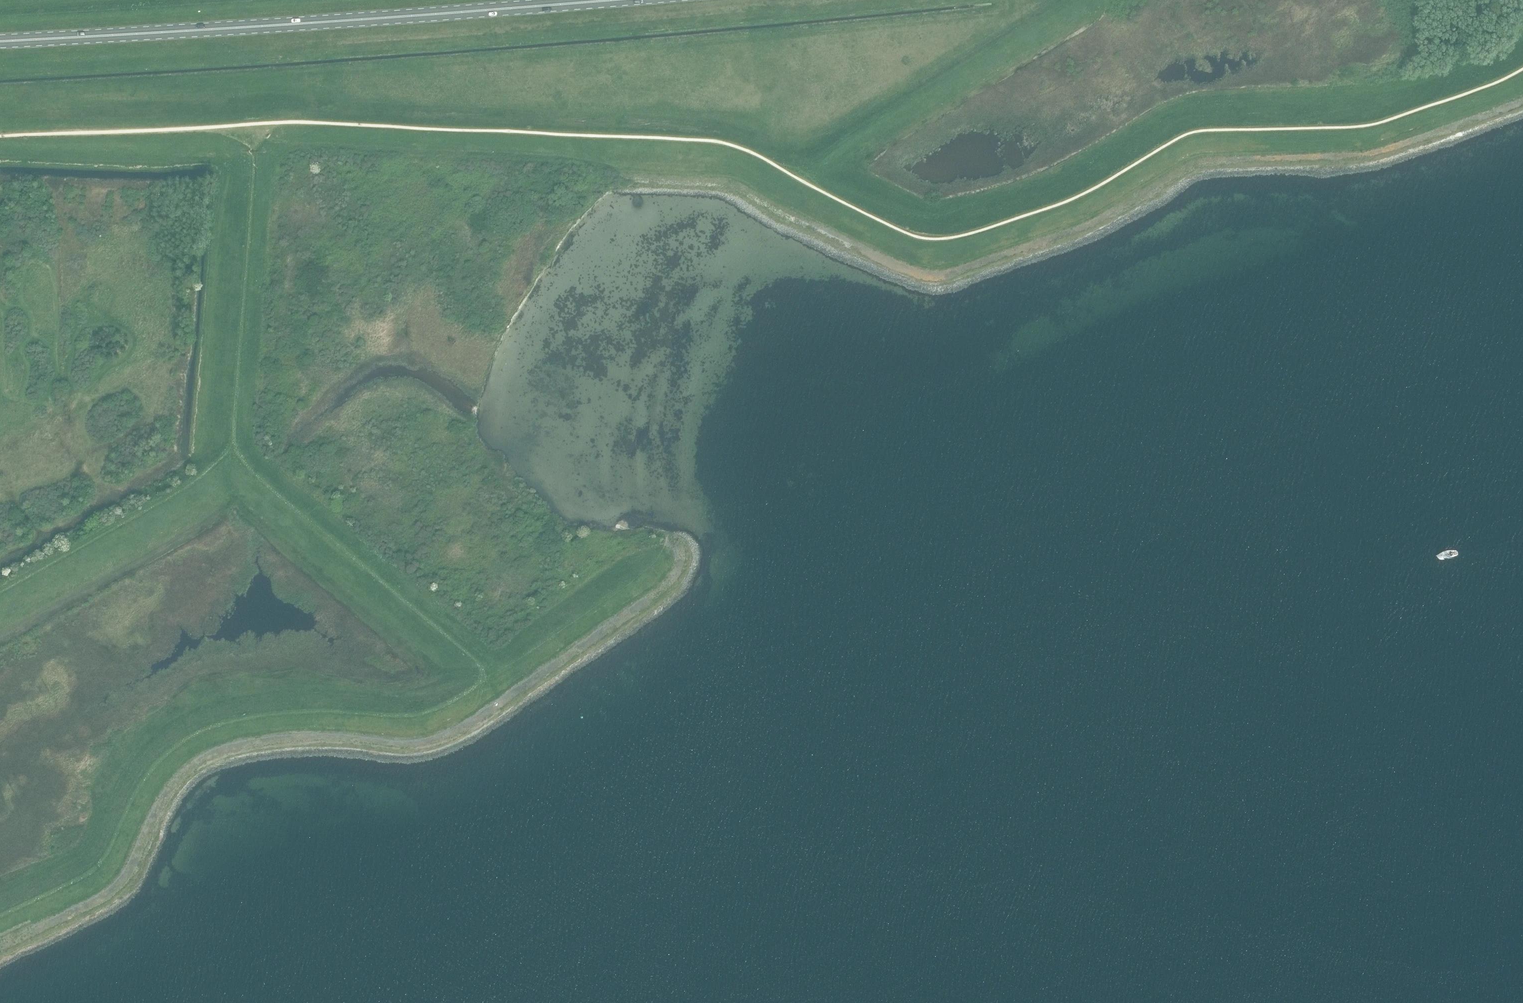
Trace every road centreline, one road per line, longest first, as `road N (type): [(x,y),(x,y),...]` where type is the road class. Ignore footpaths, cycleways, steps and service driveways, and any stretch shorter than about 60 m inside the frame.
road 1 (primary): [(0,41),(603,0)]

